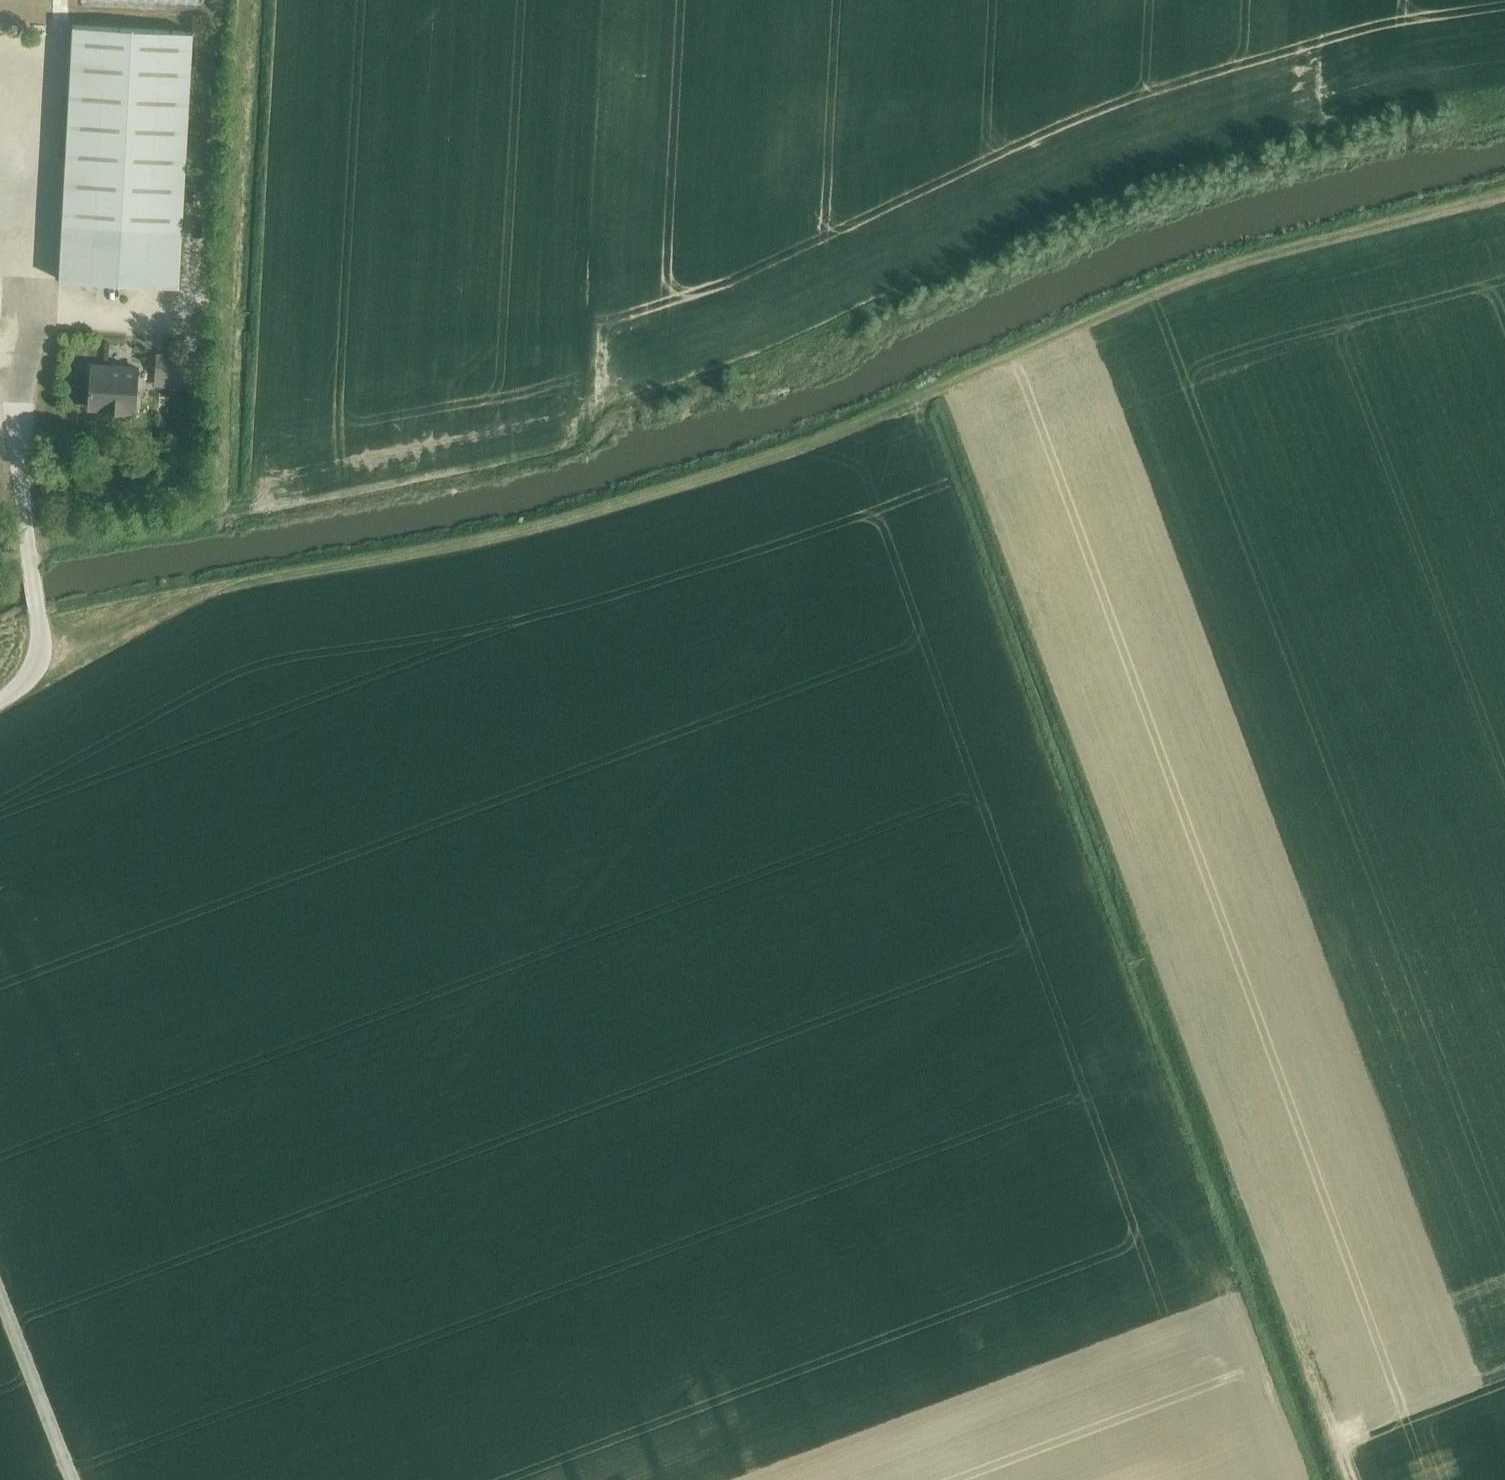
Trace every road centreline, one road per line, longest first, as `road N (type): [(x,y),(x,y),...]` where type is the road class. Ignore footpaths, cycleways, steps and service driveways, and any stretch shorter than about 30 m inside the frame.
road 1 (track): [(0,1301),(70,1479)]
road 2 (track): [(1336,1479),(1290,1363)]

